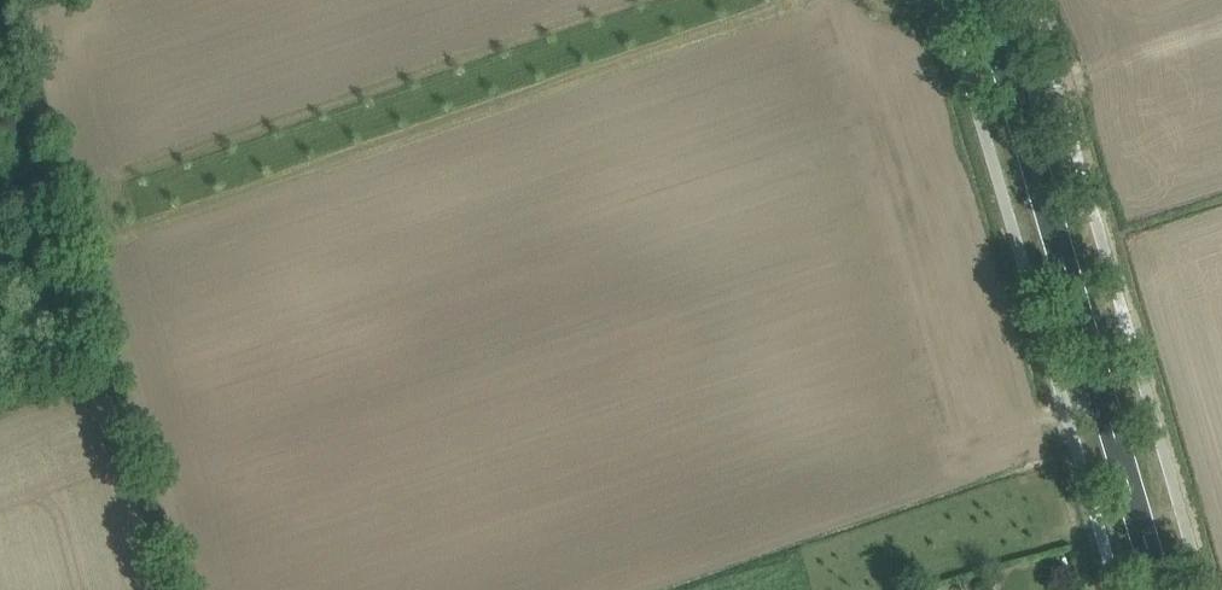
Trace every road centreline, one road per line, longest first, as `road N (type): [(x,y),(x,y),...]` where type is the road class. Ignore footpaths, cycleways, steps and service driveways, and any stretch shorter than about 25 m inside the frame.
road 1 (secondary): [(1157,589),(984,0)]

